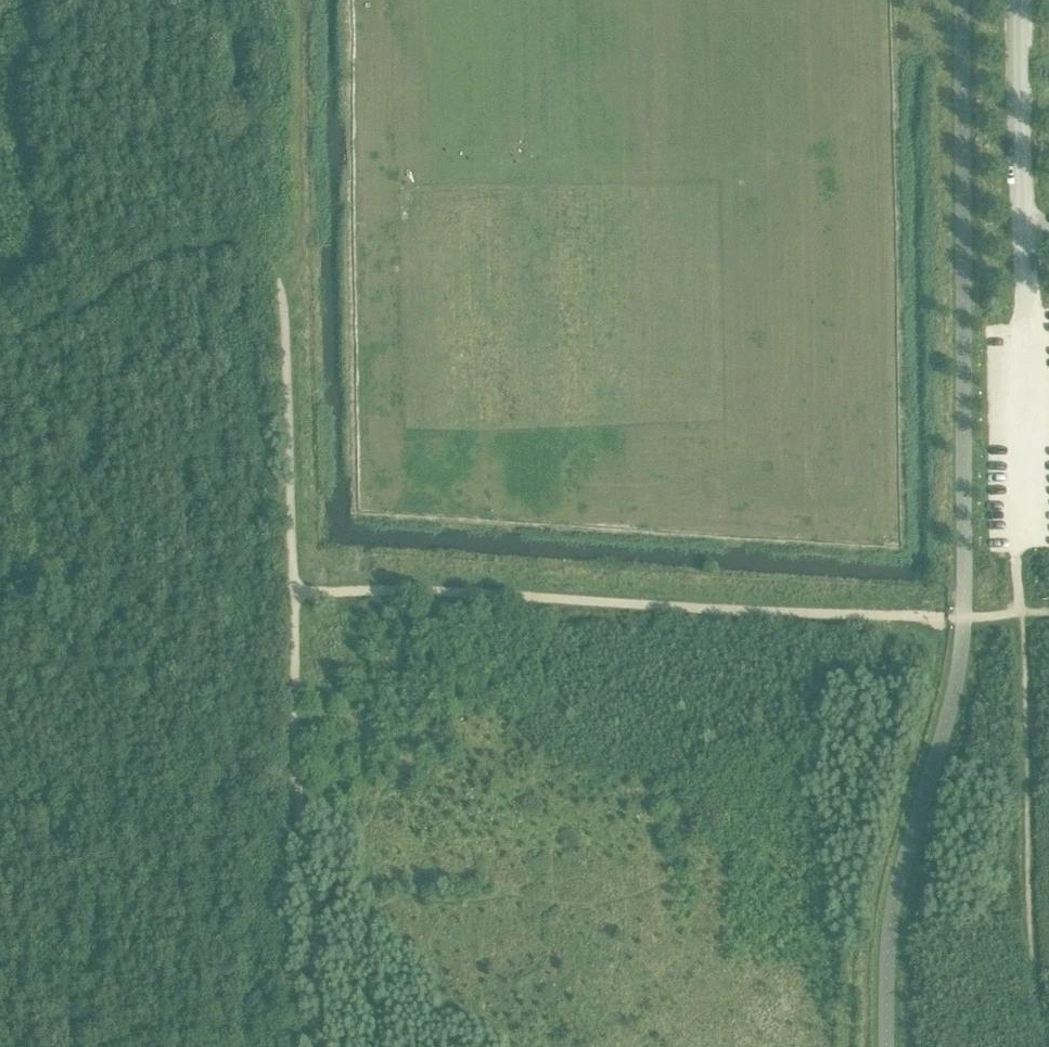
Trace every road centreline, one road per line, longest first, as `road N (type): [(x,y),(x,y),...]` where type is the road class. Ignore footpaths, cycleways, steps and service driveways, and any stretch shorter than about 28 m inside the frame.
road 1 (unclassified): [(1016,0),(1022,229)]

